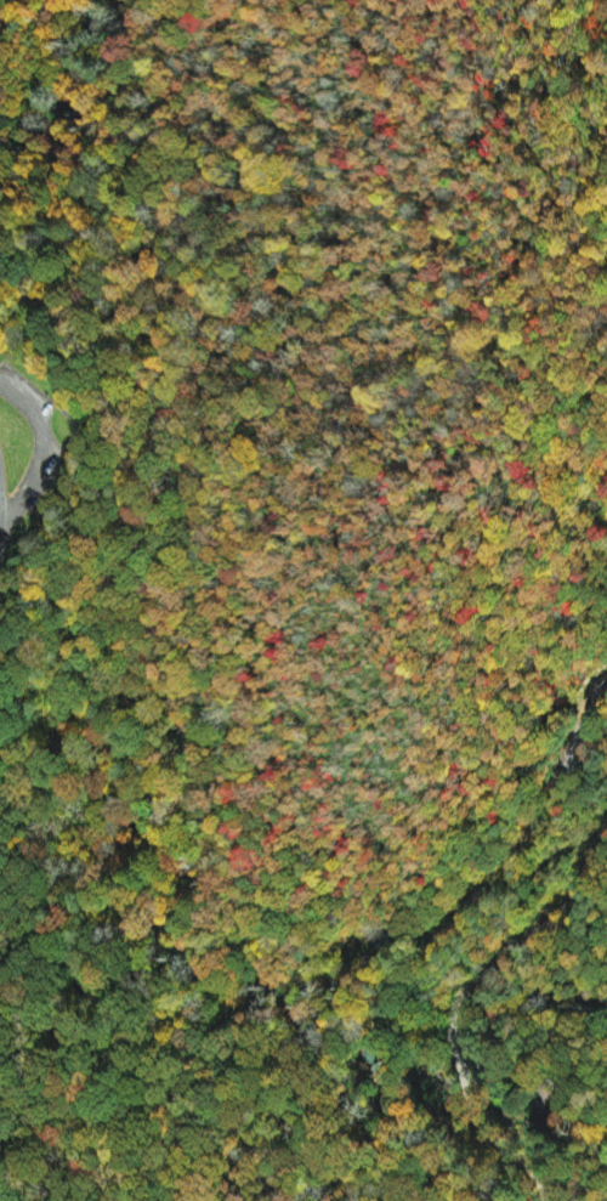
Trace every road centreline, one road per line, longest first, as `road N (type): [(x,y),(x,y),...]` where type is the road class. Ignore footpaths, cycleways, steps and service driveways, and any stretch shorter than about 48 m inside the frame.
road 1 (residential): [(545,1200),(531,1173),(477,1116),(452,1024),(464,996),(572,899),(606,850)]

